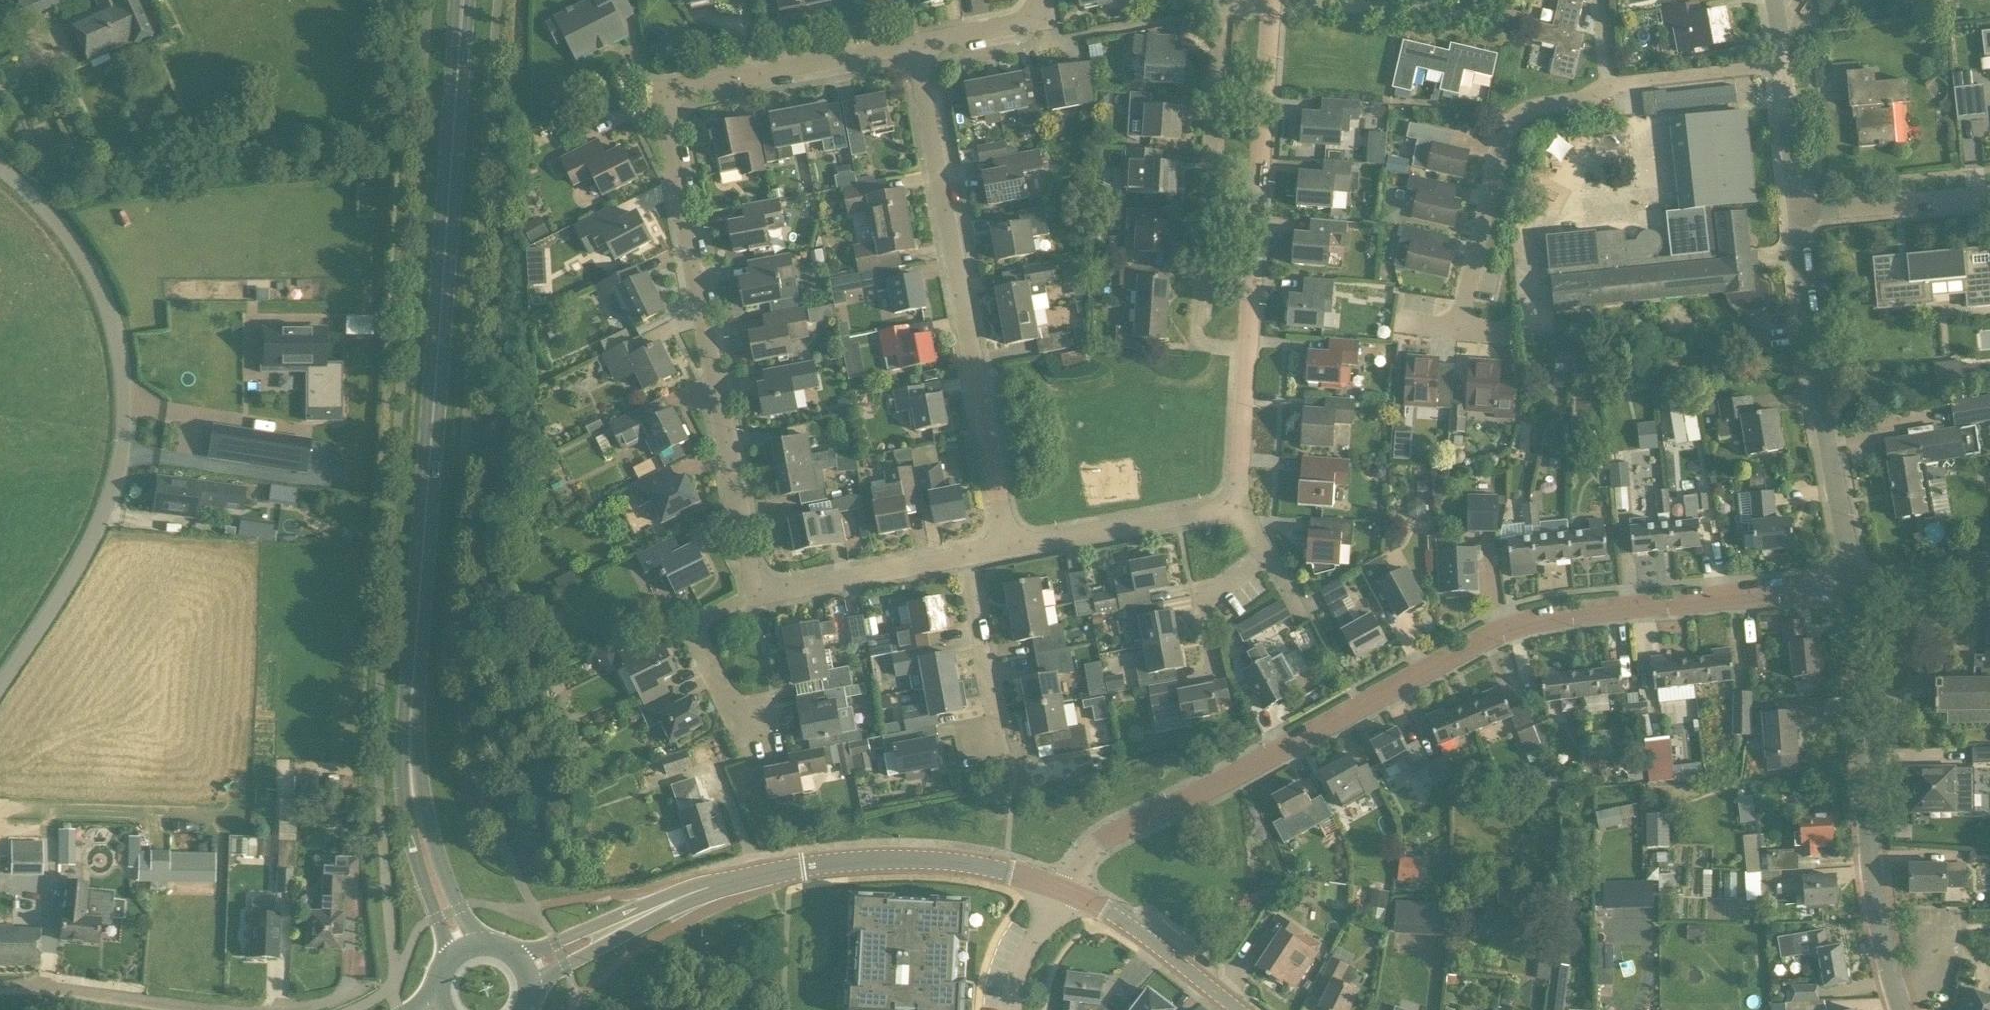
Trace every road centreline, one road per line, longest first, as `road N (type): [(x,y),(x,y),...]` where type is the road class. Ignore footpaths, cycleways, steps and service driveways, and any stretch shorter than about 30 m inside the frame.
road 1 (secondary): [(463,948),(425,834),(414,716),(466,0)]
road 2 (residential): [(1057,888),(1086,852),(1535,622),(1849,585)]
road 3 (unclassified): [(0,684),(100,533),(126,424),(122,349),(101,284),(71,238),(0,173)]
road 4 (residential): [(1013,552),(909,55)]
road 5 (residential): [(1233,501),(1241,487),(1269,0)]
road 6 (residential): [(772,586),(752,555),(703,297),(686,248),(665,97)]
road 7 (residential): [(1460,323),(1504,138),(1532,112),(1603,89),(1781,68)]
road 8 (residential): [(1901,1009),(1872,890),(1849,585)]
road 9 (residential): [(1849,585),(1799,215)]
road 10 (tertiary): [(1057,888),(969,861),(889,857),(812,864),(703,890)]
road 11 (residential): [(1282,0),(1508,22)]
road 12 (residential): [(1013,552),(1233,501)]
road 13 (tertiary): [(1238,1009),(1134,928),(1057,888)]
road 14 (residential): [(772,586),(791,590),(972,561)]
road 15 (residential): [(998,762),(972,561)]
road 16 (residential): [(759,719),(737,719),(723,706),(709,671),(717,626),(772,586)]
road 17 (unclassified): [(0,989),(190,1009)]
road 18 (residential): [(1799,215),(1989,196)]
road 19 (tertiary): [(533,969),(703,890)]
road 20 (residential): [(909,55),(1022,31),(1041,18),(1043,0)]
road 21 (residential): [(1799,215),(1781,68)]
road 22 (residential): [(767,83),(909,55)]
road 23 (residential): [(1849,585),(1989,566)]
road 24 (residential): [(1010,1009),(1057,888)]
road 25 (residential): [(1218,652),(1220,599),(1269,554)]

